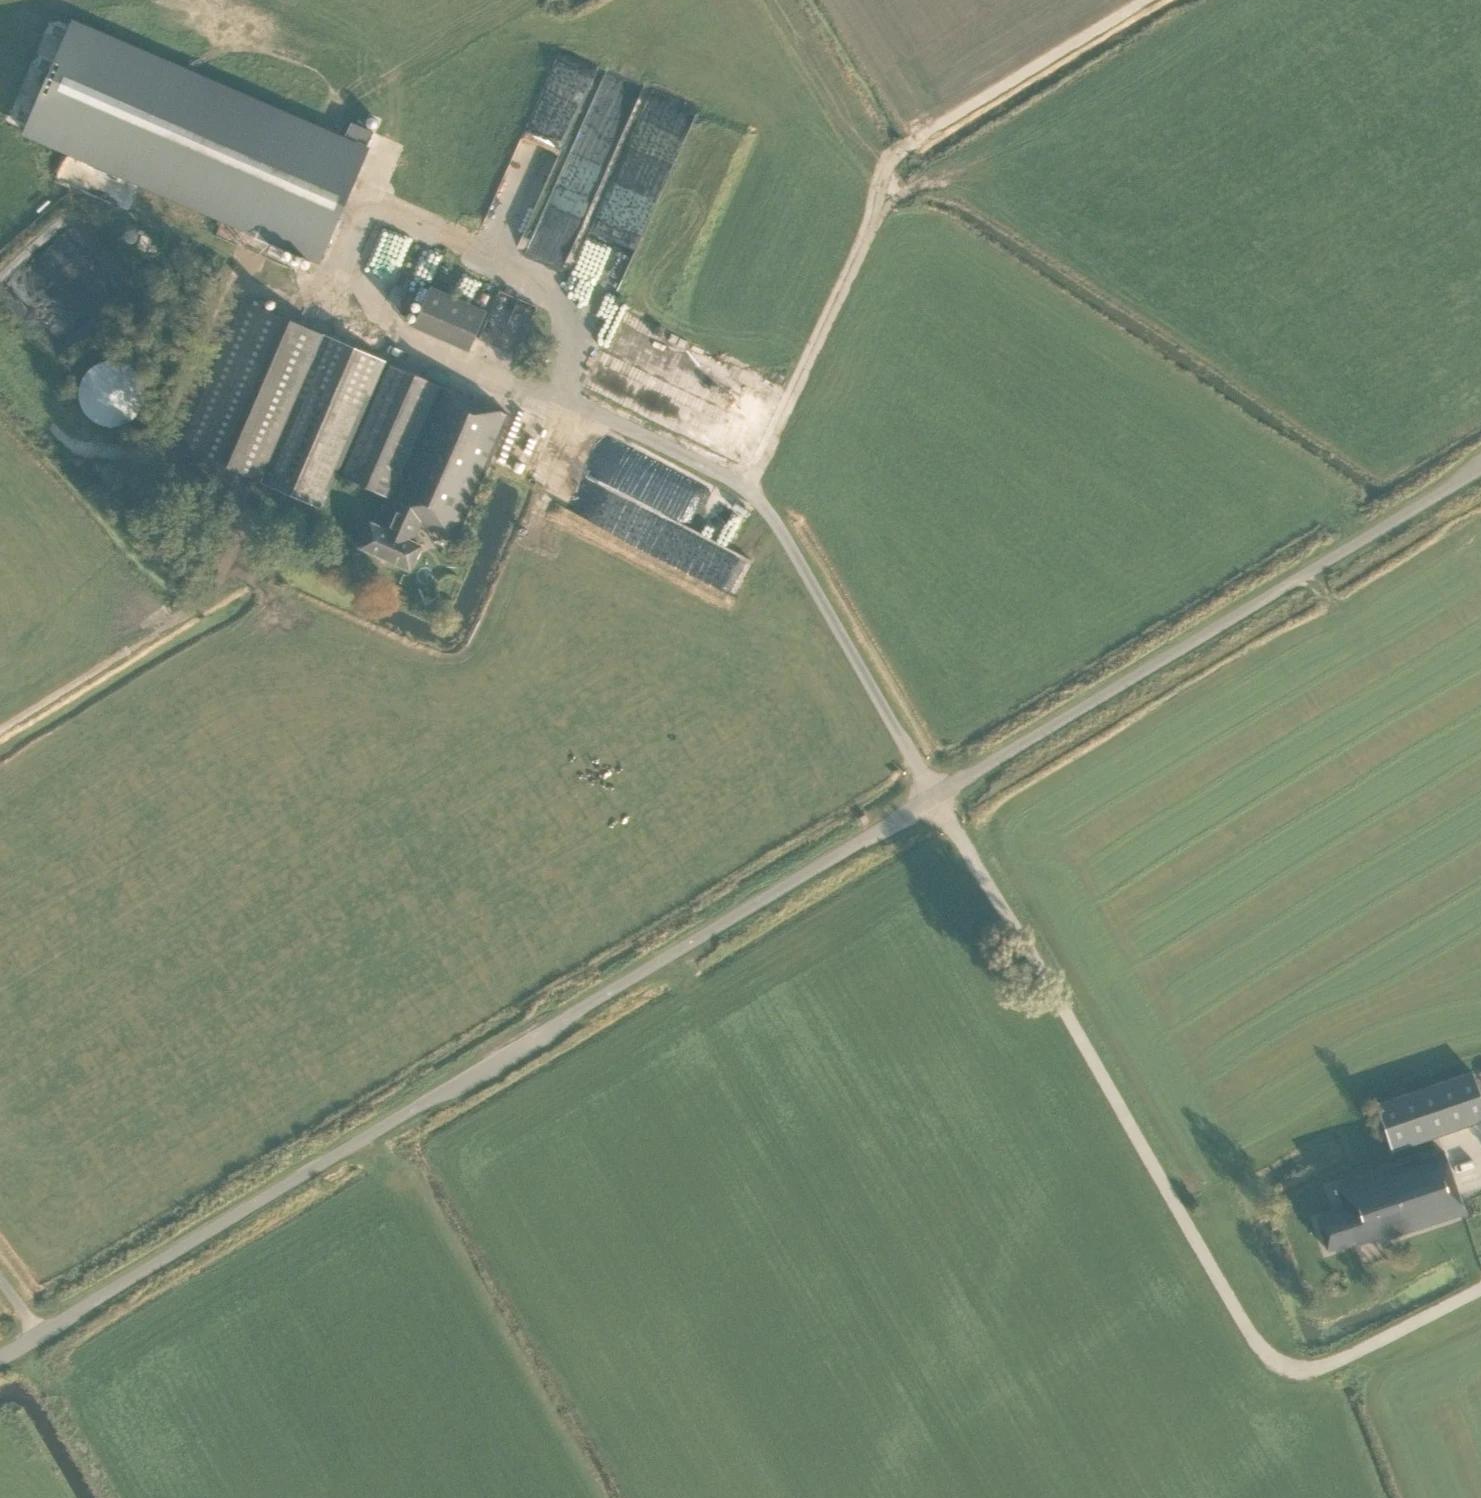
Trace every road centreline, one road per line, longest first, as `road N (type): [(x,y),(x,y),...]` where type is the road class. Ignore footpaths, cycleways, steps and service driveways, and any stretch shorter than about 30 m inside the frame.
road 1 (unclassified): [(0,1357),(1480,470)]
road 2 (track): [(227,283),(161,454),(252,499),(207,601),(0,732)]
road 3 (track): [(747,487),(875,213),(933,181)]
road 4 (track): [(875,213),(889,162),(907,144),(1143,0)]

